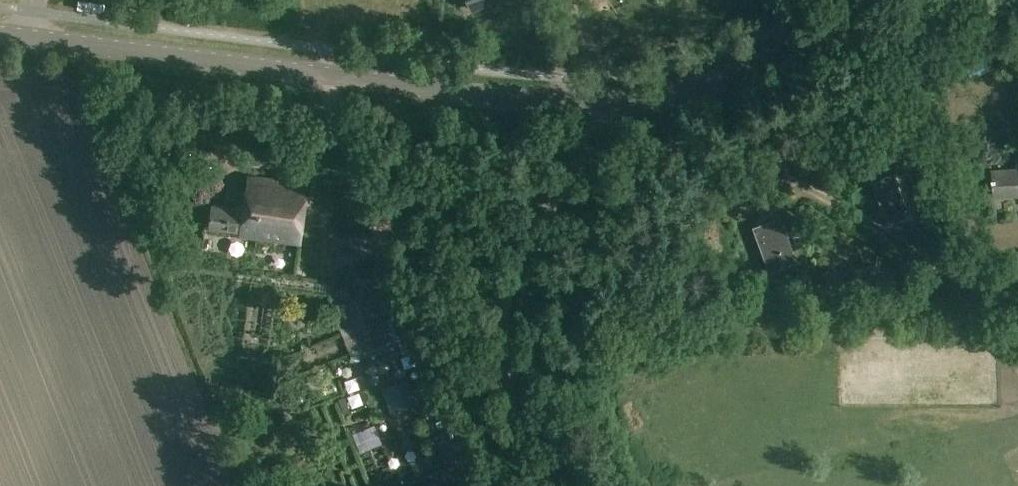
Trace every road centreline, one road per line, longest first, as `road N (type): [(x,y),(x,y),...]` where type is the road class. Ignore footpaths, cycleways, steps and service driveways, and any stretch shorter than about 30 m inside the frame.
road 1 (tertiary): [(929,0),(710,81),(605,105),(0,34)]
road 2 (track): [(541,485),(507,374),(507,312),(540,220),(596,136),(605,105),(599,76)]

